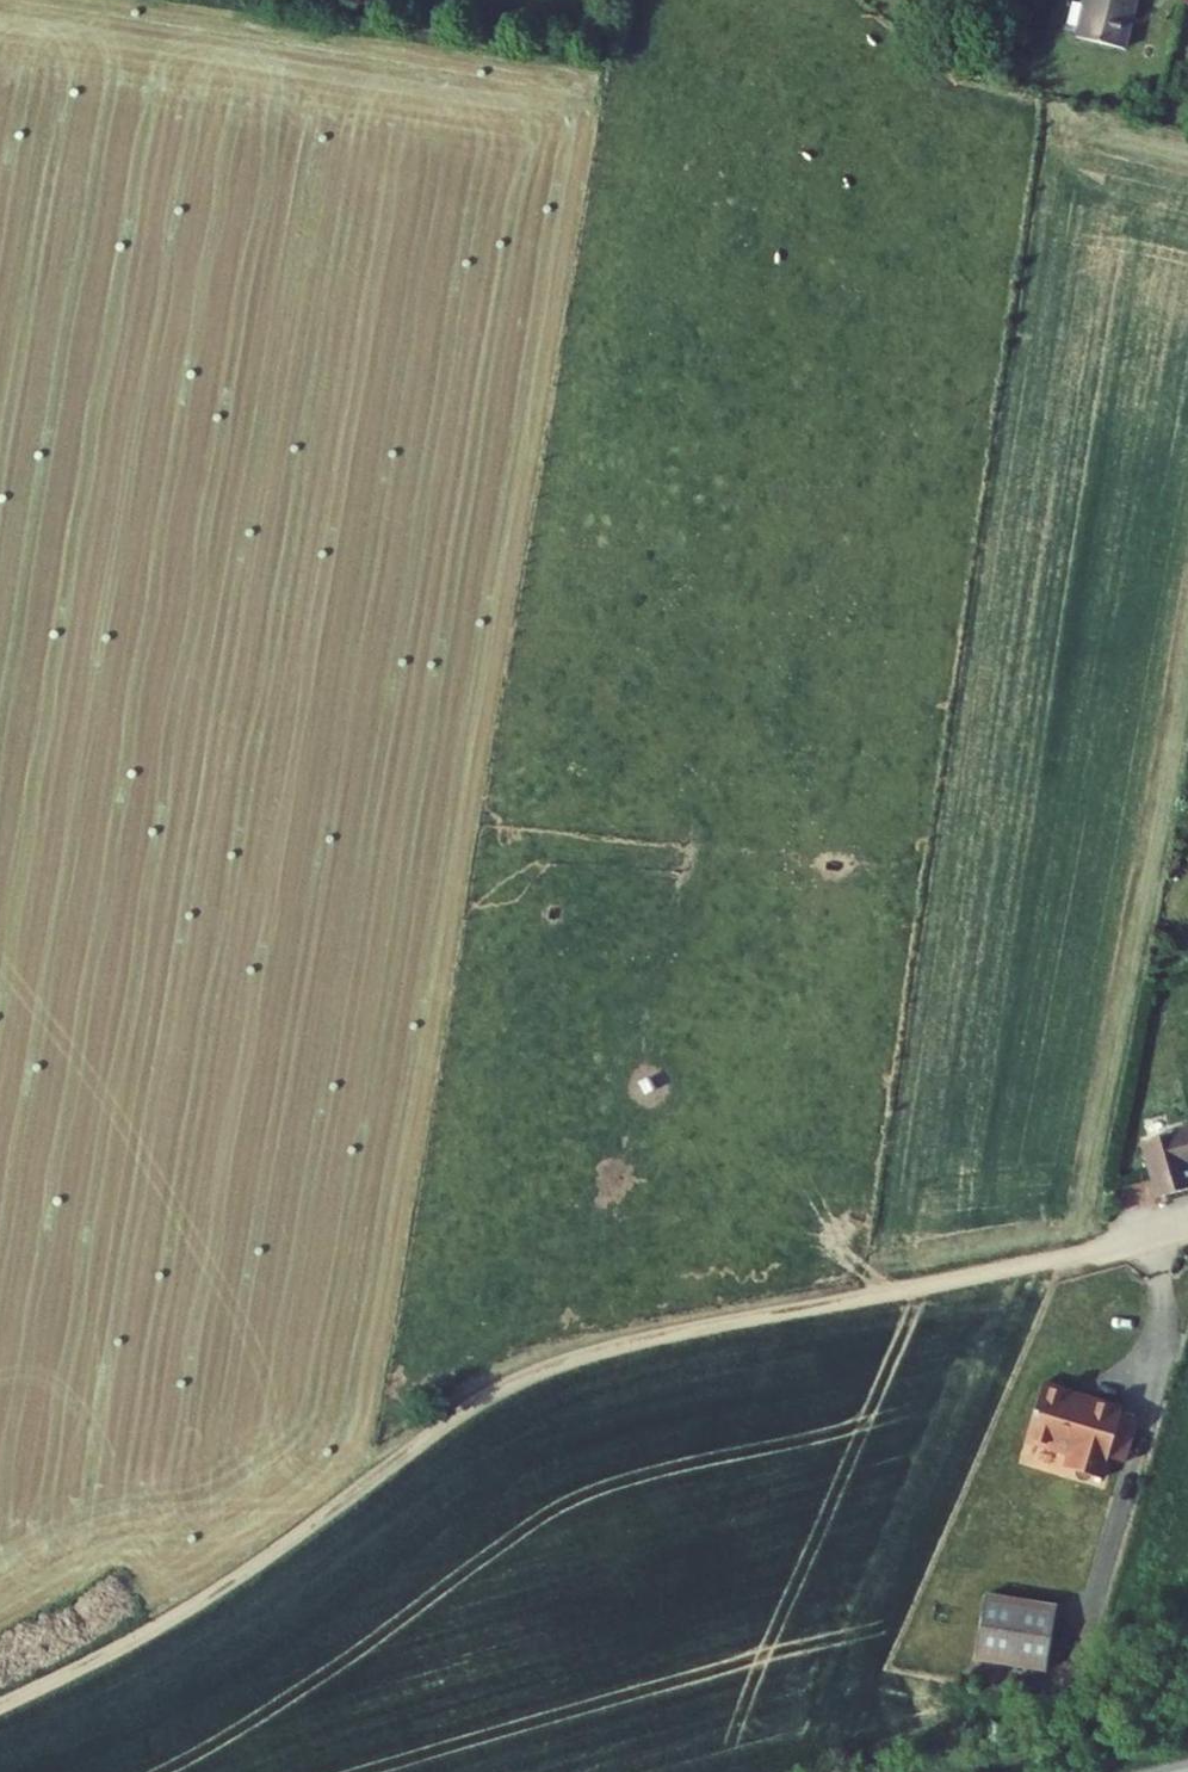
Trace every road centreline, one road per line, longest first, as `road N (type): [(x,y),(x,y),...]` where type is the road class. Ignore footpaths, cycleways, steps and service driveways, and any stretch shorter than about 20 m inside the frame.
road 1 (track): [(0,1710),(226,1597),(385,1470),(527,1385),(664,1342),(1072,1254)]
road 2 (residential): [(1187,1221),(1072,1254)]

